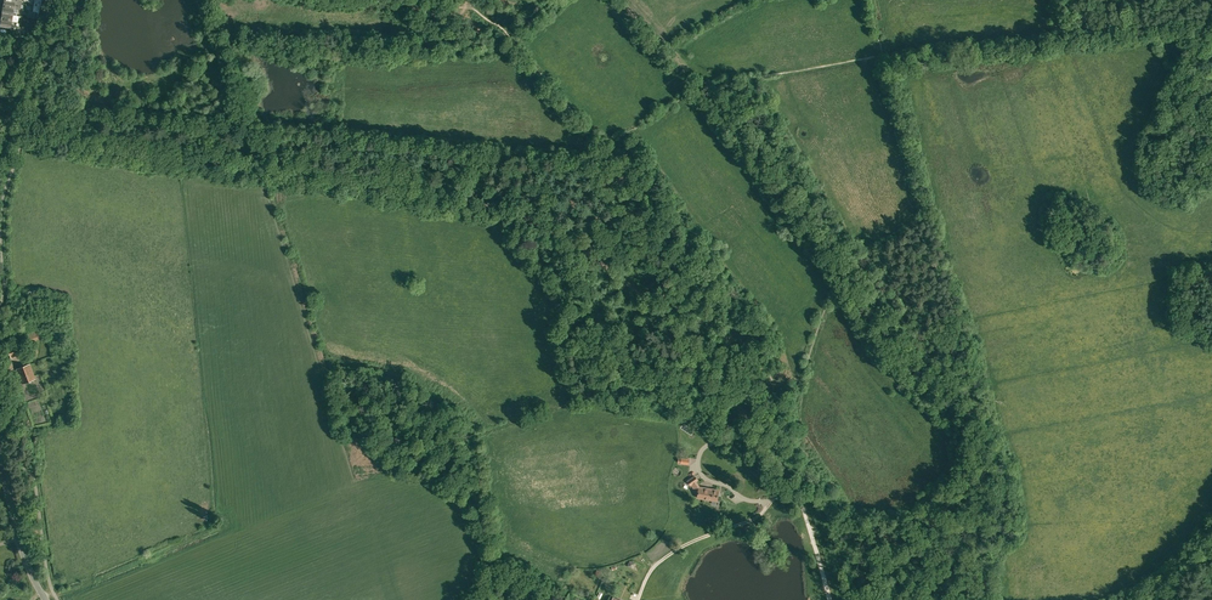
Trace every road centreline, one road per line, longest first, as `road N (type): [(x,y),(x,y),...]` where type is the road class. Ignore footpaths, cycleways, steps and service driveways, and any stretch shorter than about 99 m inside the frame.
road 1 (track): [(829,599),(797,479),(718,367),(622,279),(555,232),(504,210),(259,168)]
road 2 (track): [(23,136),(259,168)]
road 3 (track): [(783,501),(676,549),(645,577),(635,599)]
road 4 (tertiary): [(0,143),(55,0)]
road 5 (track): [(802,491),(760,503),(708,483),(697,462),(711,443)]
road 6 (tertiary): [(45,599),(20,541),(0,460)]

